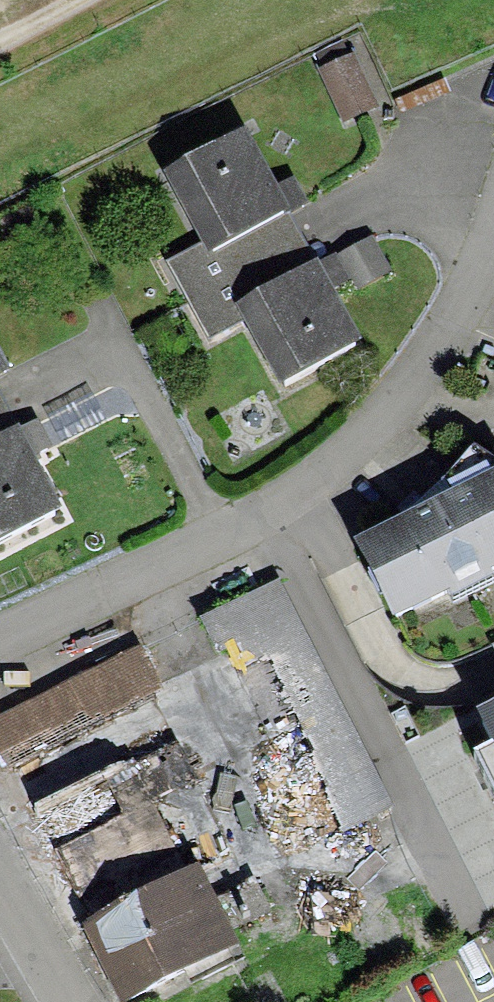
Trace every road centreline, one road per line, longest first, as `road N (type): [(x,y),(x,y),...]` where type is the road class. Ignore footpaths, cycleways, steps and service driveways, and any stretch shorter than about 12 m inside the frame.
road 1 (residential): [(493,229),(445,342),(299,488),(0,644)]
road 2 (residential): [(0,869),(69,1001)]

